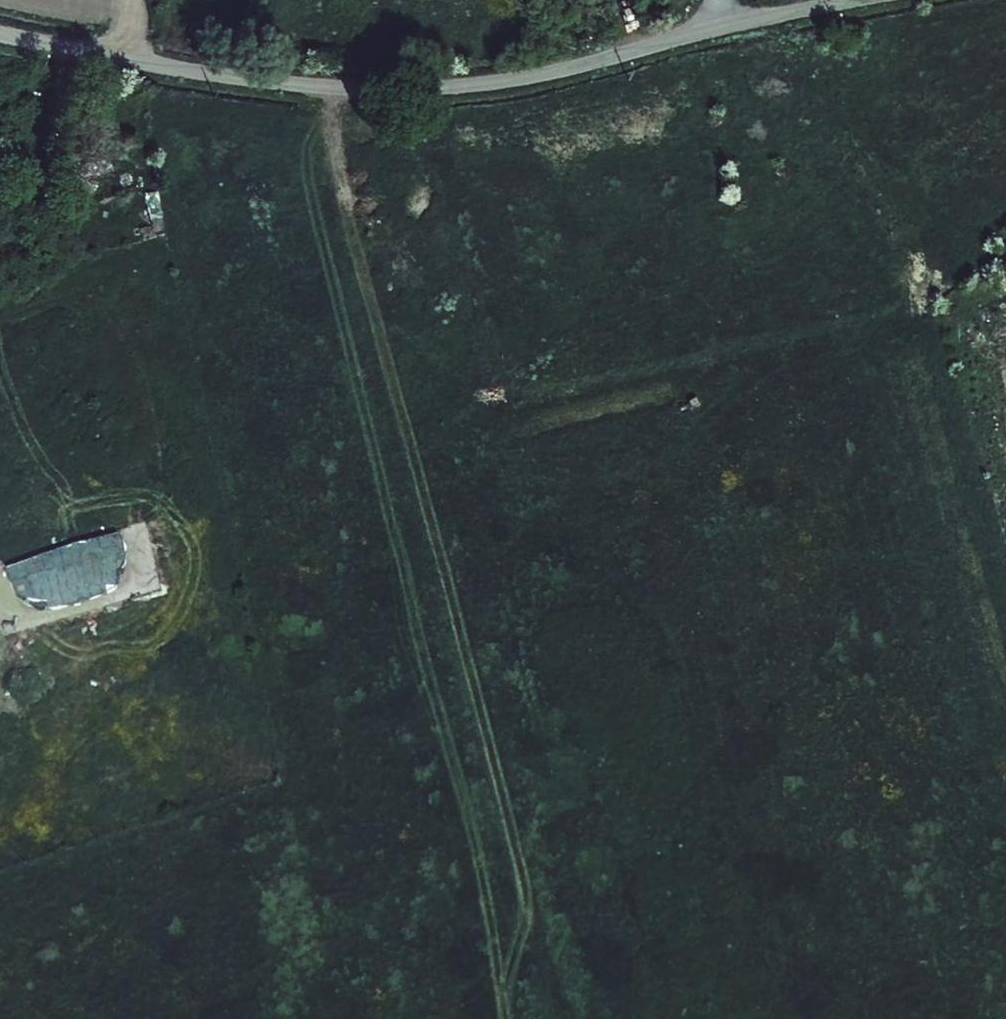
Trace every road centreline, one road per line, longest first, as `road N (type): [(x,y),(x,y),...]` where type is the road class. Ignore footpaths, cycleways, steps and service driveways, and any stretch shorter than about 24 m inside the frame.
road 1 (unclassified): [(0,34),(252,77),(434,86),(518,77),(842,0)]

